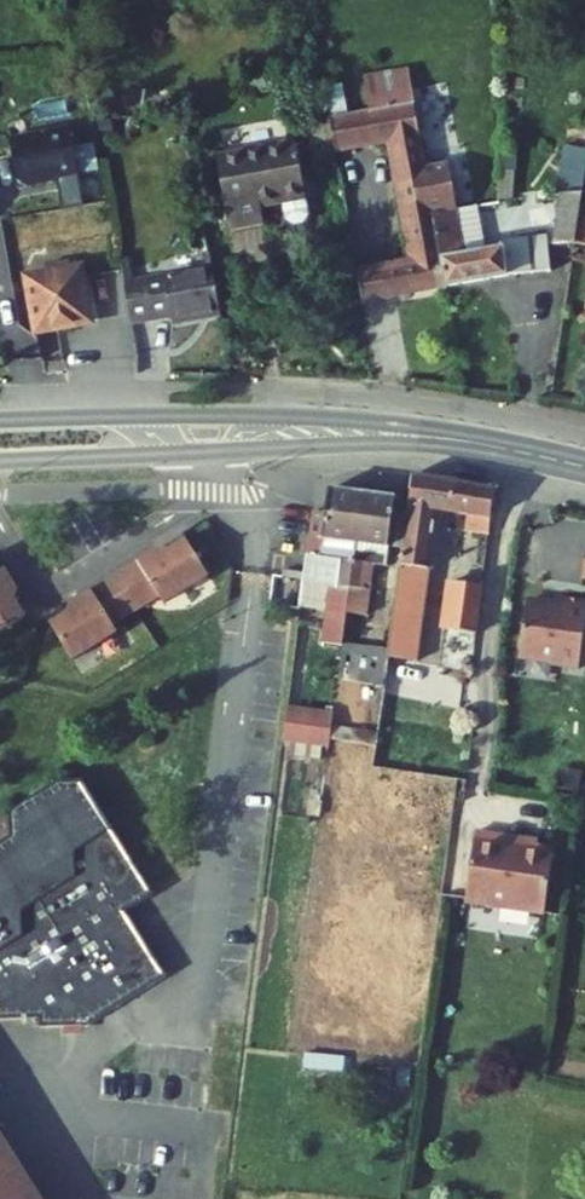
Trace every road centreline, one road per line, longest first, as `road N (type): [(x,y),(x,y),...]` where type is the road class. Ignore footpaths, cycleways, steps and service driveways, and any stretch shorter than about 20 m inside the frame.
road 1 (tertiary): [(493,447),(381,421),(295,415),(0,420)]
road 2 (tertiary): [(0,463),(370,441),(493,447)]

